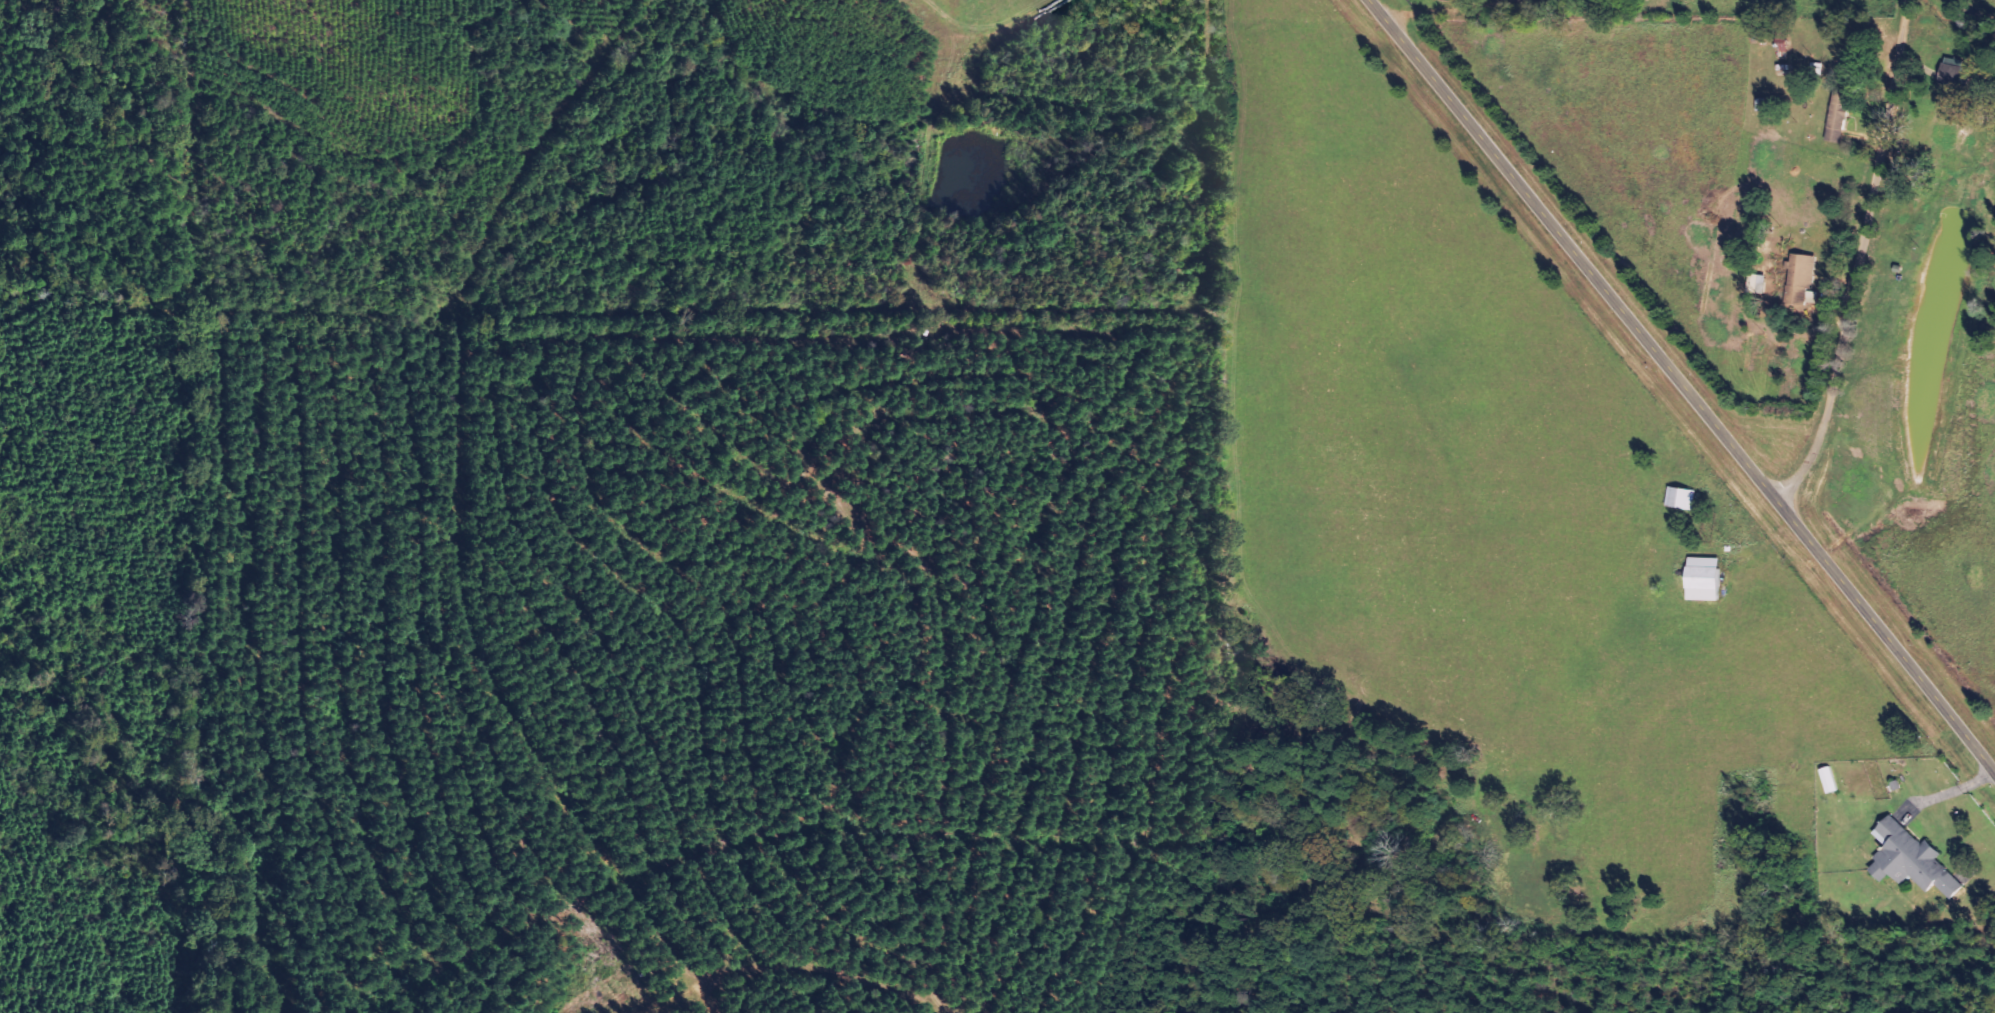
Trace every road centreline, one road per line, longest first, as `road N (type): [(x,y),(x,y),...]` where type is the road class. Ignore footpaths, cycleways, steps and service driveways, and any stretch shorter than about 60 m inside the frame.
road 1 (tertiary): [(1994,766),(1368,0)]
road 2 (residential): [(1781,508),(1818,464),(1836,411),(1915,0)]

